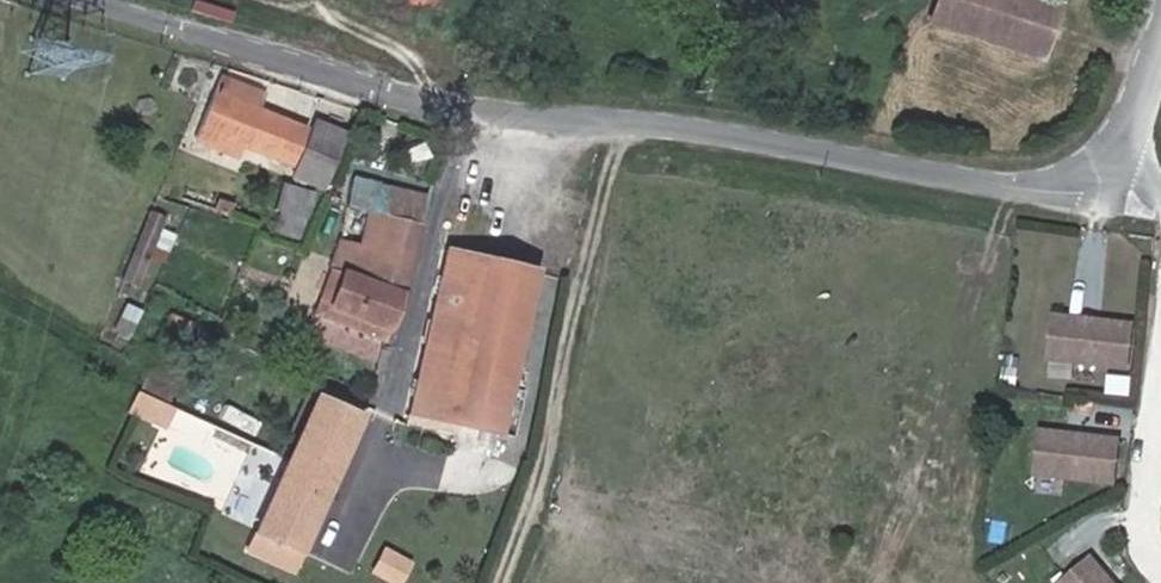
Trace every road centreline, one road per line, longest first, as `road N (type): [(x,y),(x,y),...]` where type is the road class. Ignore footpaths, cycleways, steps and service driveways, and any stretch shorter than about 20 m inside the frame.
road 1 (residential): [(1107,193),(1025,191),(666,126),(539,124),(59,0)]
road 2 (residential): [(1160,398),(1144,550),(1160,567)]
road 3 (residential): [(1160,26),(1107,193)]

